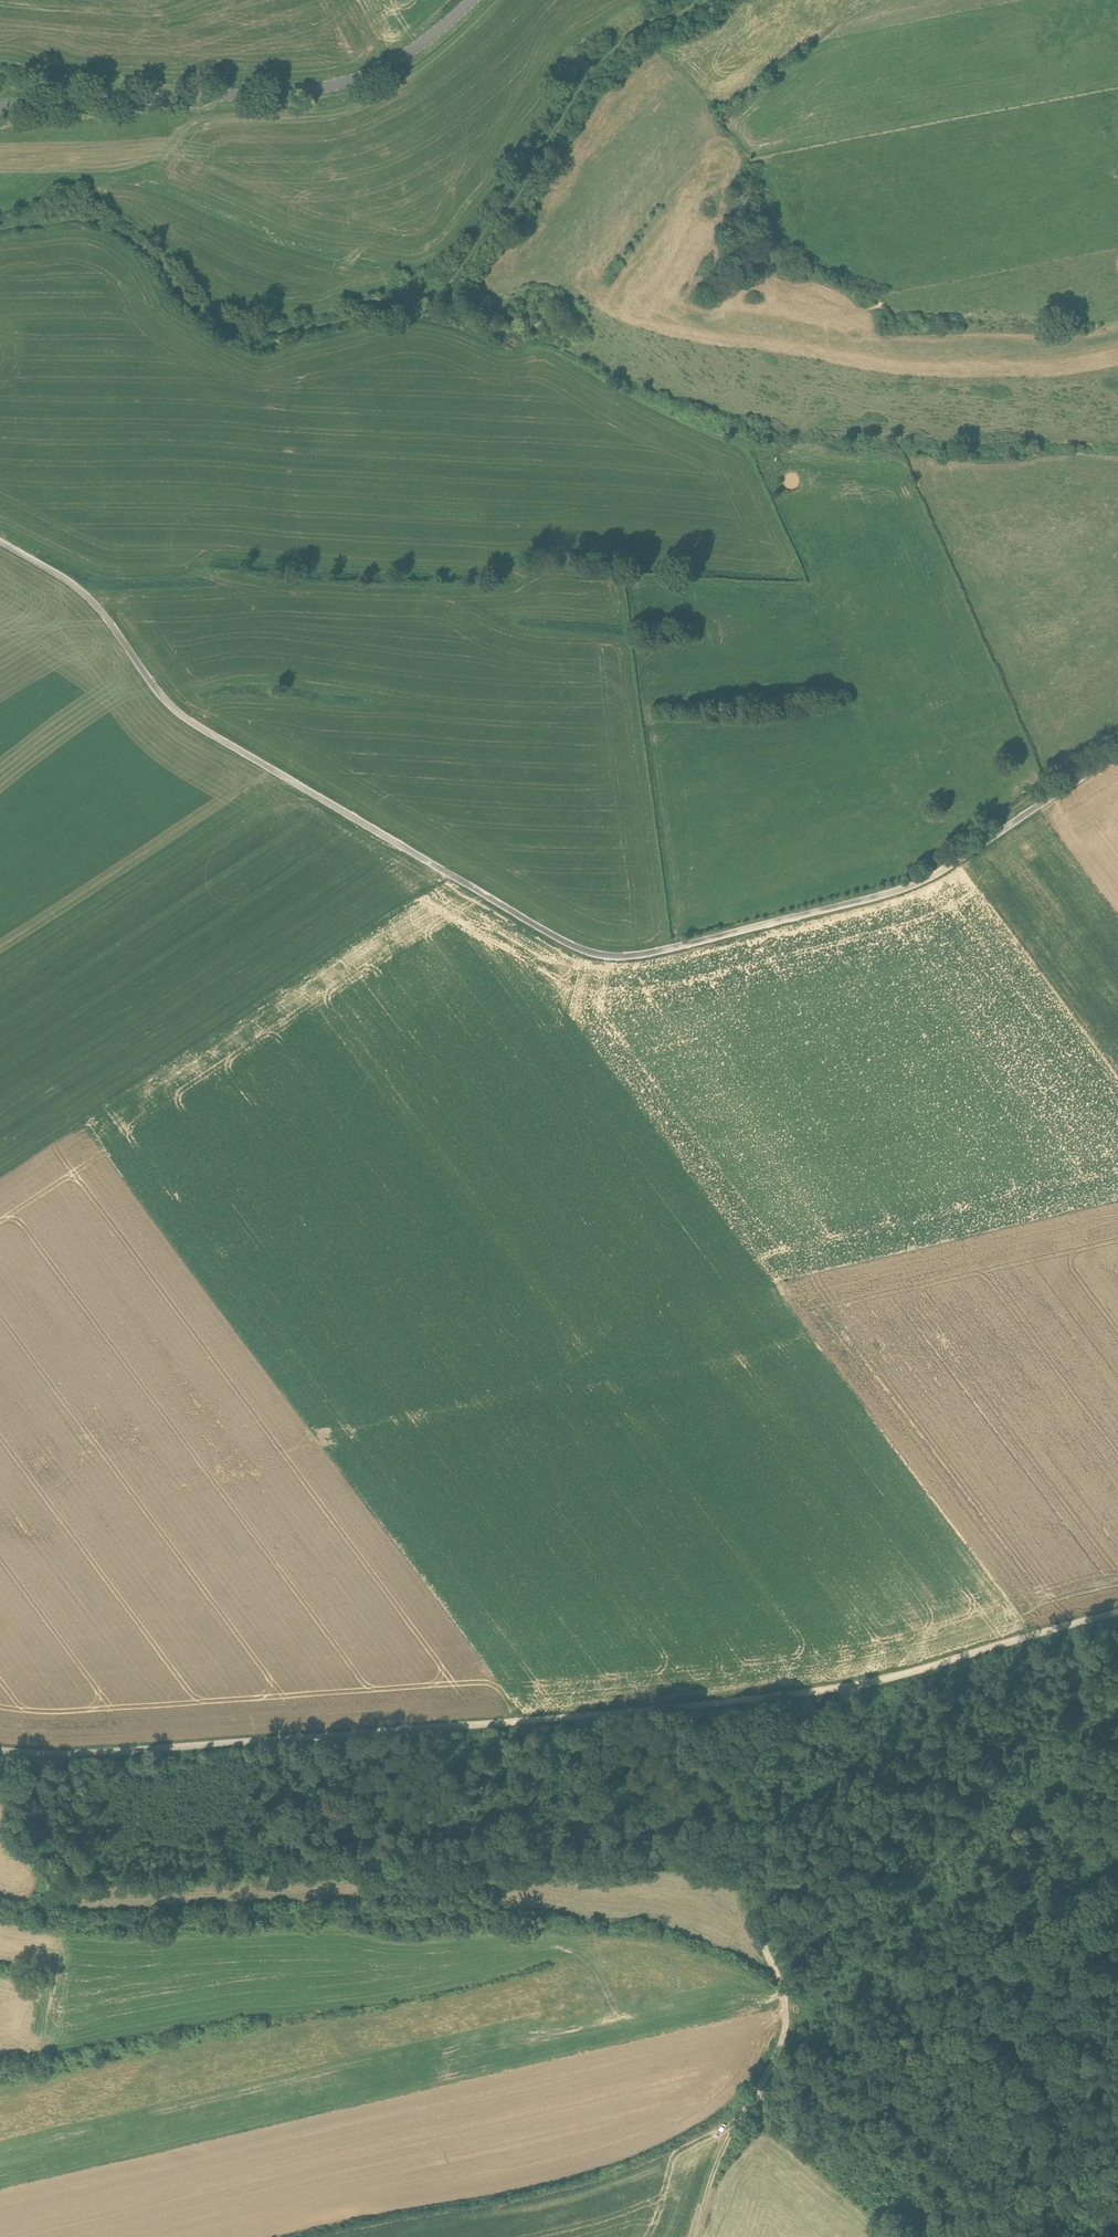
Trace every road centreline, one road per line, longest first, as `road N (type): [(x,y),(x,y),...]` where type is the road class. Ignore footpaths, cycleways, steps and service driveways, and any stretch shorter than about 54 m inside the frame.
road 1 (unclassified): [(0,543),(90,600),(188,721),(552,936),(603,955),(664,950),(909,887),(1117,754)]
road 2 (unclassified): [(0,1750),(237,1743),(836,1688),(1117,1612)]
road 3 (unclassified): [(471,0),(405,54),(335,85),(0,108)]
road 4 (track): [(761,2084),(784,2030),(786,1999),(757,1922),(751,1814),(784,1750),(855,1686)]
road 5 (track): [(694,2236),(724,2149),(761,2084)]

